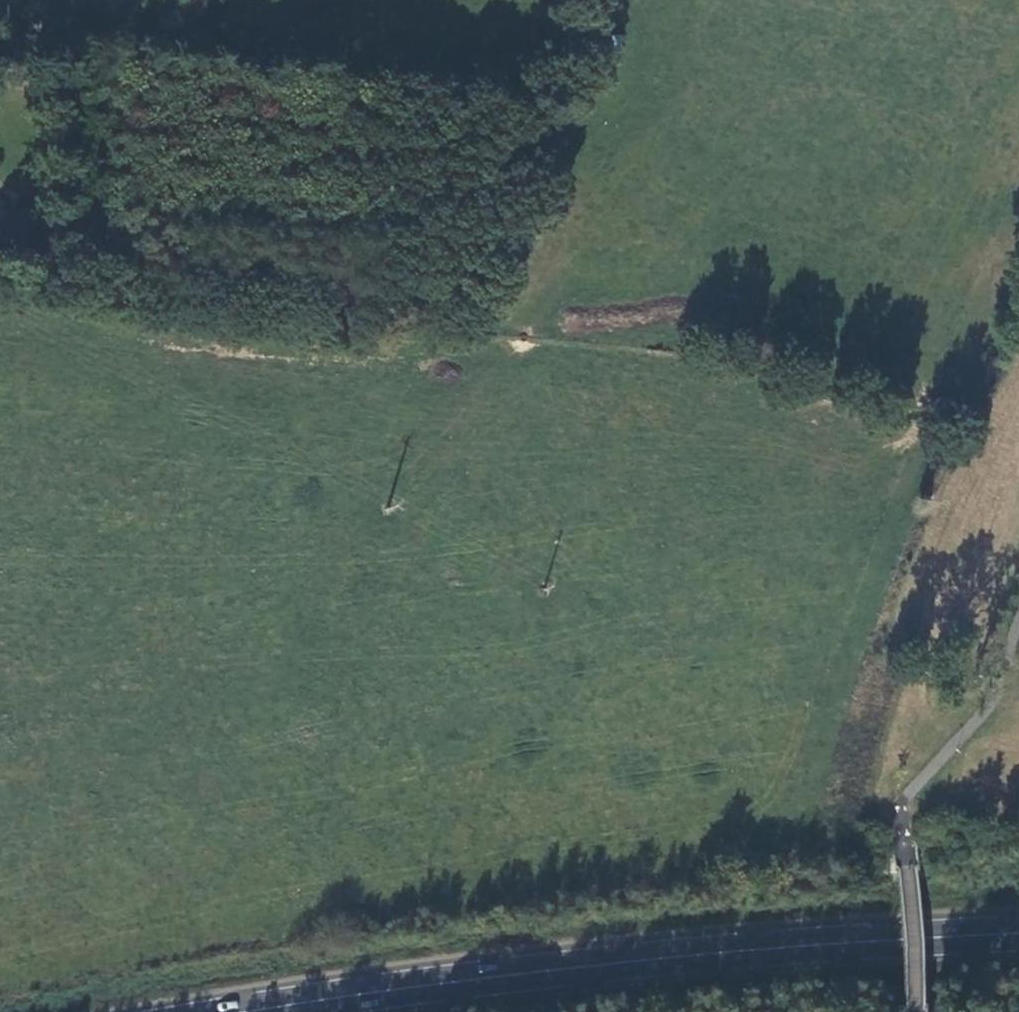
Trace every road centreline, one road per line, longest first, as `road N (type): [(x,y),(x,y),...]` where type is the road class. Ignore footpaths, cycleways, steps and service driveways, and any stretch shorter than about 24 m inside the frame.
road 1 (primary): [(1018,932),(618,962),(240,1011)]

